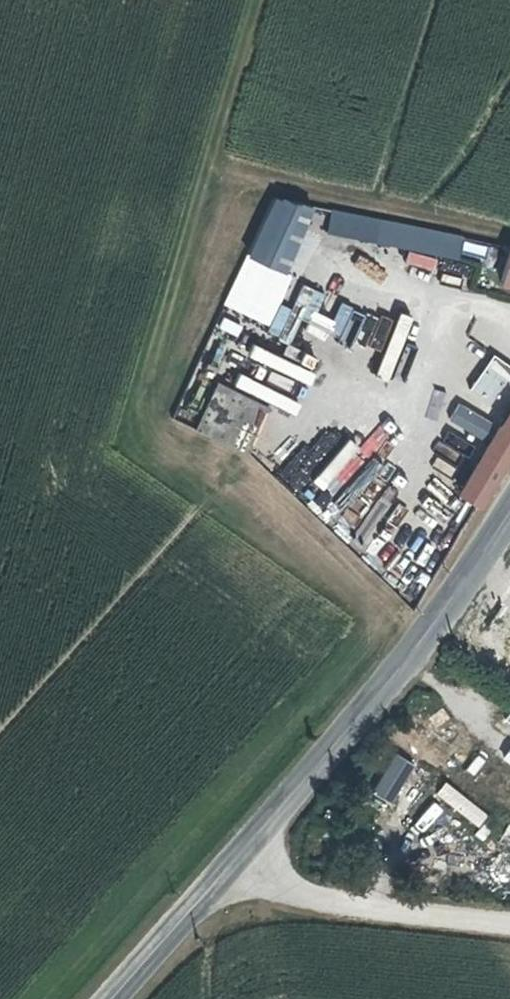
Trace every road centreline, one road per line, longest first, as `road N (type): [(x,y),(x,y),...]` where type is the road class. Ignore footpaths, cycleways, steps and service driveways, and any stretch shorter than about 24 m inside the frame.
road 1 (tertiary): [(218,880),(451,610),(509,519)]
road 2 (unclassified): [(218,880),(509,922)]
road 3 (tertiary): [(112,998),(218,880)]

